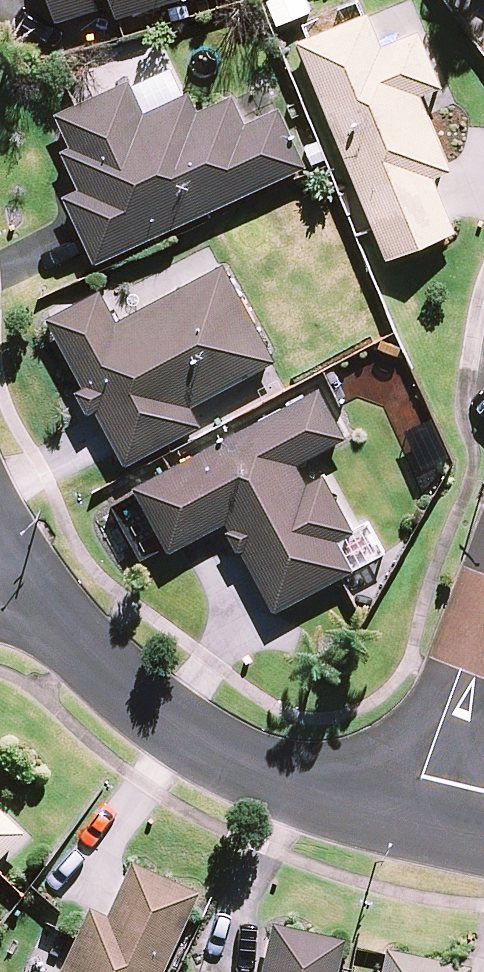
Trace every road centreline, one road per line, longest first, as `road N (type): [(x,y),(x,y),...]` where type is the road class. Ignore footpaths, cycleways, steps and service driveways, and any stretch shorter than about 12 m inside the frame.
road 1 (residential): [(6,548),(82,643),(176,723),(286,782),(406,820)]
road 2 (residential): [(483,603),(406,820)]

